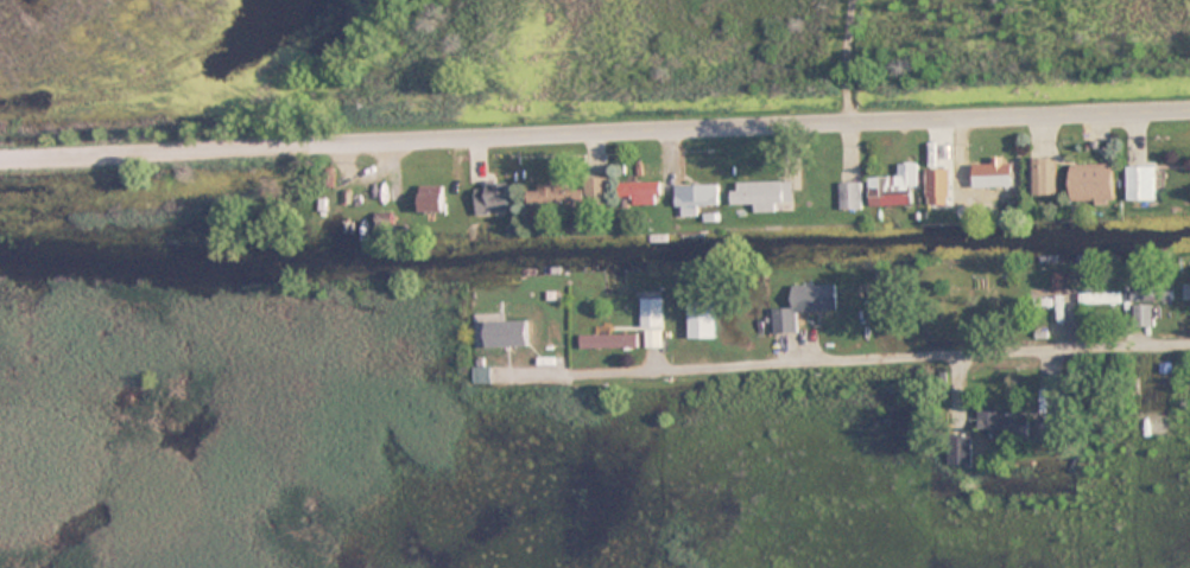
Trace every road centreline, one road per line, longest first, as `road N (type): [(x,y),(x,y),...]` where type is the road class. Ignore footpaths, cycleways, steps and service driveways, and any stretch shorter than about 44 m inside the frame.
road 1 (residential): [(0,155),(1189,109)]
road 2 (residential): [(1189,343),(596,371)]

